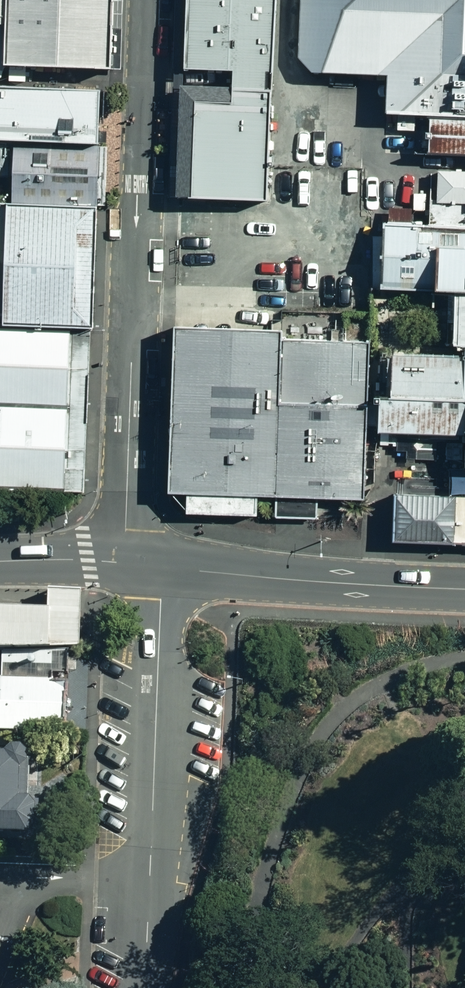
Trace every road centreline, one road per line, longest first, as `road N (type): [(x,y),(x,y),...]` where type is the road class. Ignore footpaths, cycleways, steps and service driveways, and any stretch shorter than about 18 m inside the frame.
road 1 (unclassified): [(143,0),(126,498),(142,567)]
road 2 (residential): [(142,567),(158,610),(159,644),(145,987)]
road 3 (tertiary): [(142,567),(464,589)]
road 4 (tertiary): [(0,562),(142,567)]

